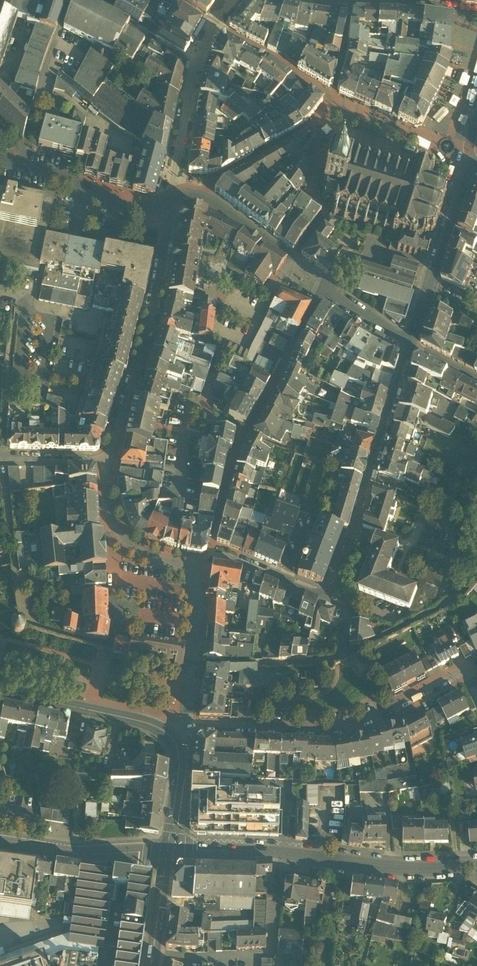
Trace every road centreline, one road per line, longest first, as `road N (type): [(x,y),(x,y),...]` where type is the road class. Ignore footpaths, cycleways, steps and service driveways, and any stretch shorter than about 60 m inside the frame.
road 1 (residential): [(412,346),(331,593),(211,556)]
road 2 (residential): [(468,868),(391,868),(264,849),(167,852)]
road 3 (residential): [(325,288),(235,454),(211,556)]
road 4 (residential): [(188,725),(347,726),(466,670)]
road 5 (residential): [(114,629),(111,648),(35,626),(22,610),(4,458)]
road 6 (residential): [(111,459),(159,289),(173,198)]
road 7 (residential): [(235,0),(197,67),(173,198)]
road 8 (residential): [(412,346),(448,224),(471,159),(476,161)]
road 9 (secondary): [(0,687),(163,730),(177,742)]
road 10 (residential): [(173,198),(194,190),(325,288)]
road 11 (secondary): [(0,843),(48,852),(167,852)]
road 12 (residential): [(21,164),(114,203),(154,209),(173,198)]
road 13 (residential): [(347,655),(326,662),(194,663)]
road 14 (residential): [(21,164),(58,31)]
road 15 (residential): [(4,458),(15,321)]

